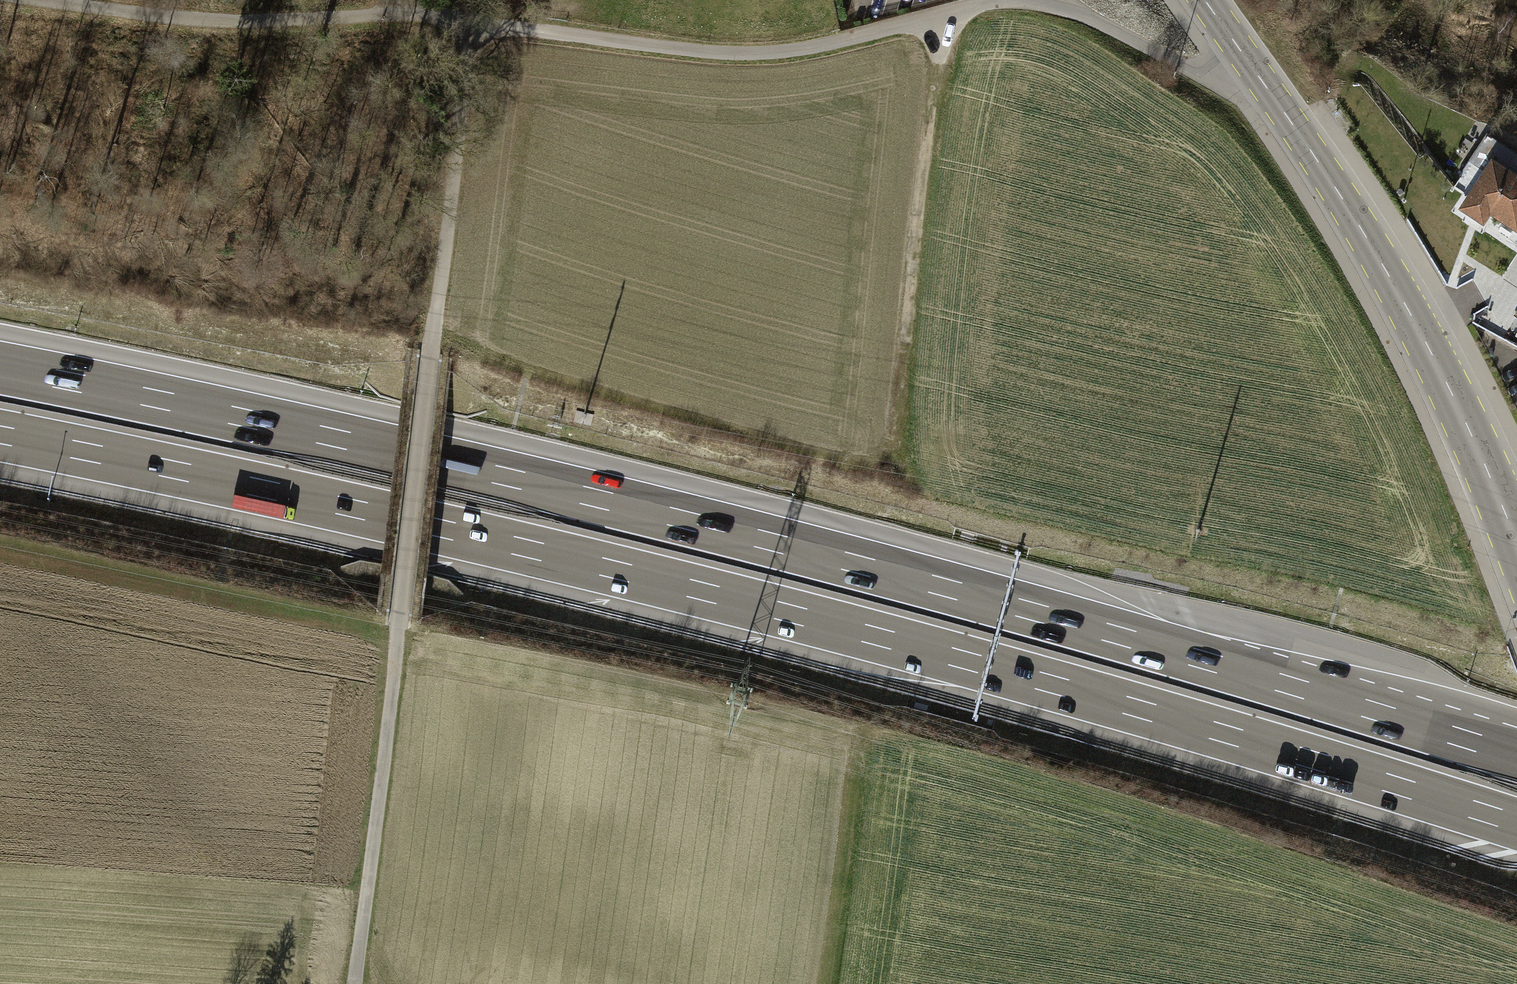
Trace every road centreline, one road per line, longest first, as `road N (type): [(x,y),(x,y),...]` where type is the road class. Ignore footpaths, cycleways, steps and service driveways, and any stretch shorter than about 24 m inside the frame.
road 1 (motorway): [(0,435),(703,592),(1050,685),(1516,824)]
road 2 (motorway): [(1516,755),(1069,621),(719,528),(0,368)]
road 3 (tertiary): [(1247,60),(1408,309),(1516,542)]
road 4 (residential): [(468,13),(747,47),(828,38),(988,0)]
road 5 (track): [(892,448),(948,10)]
road 6 (track): [(52,0),(188,22),(468,13)]
road 7 (track): [(355,983),(400,613)]
road 8 (track): [(430,359),(468,13)]
road 9 (track): [(430,359),(400,613)]
road 10 (residential): [(1068,0),(1179,64),(1221,72),(1247,60)]

